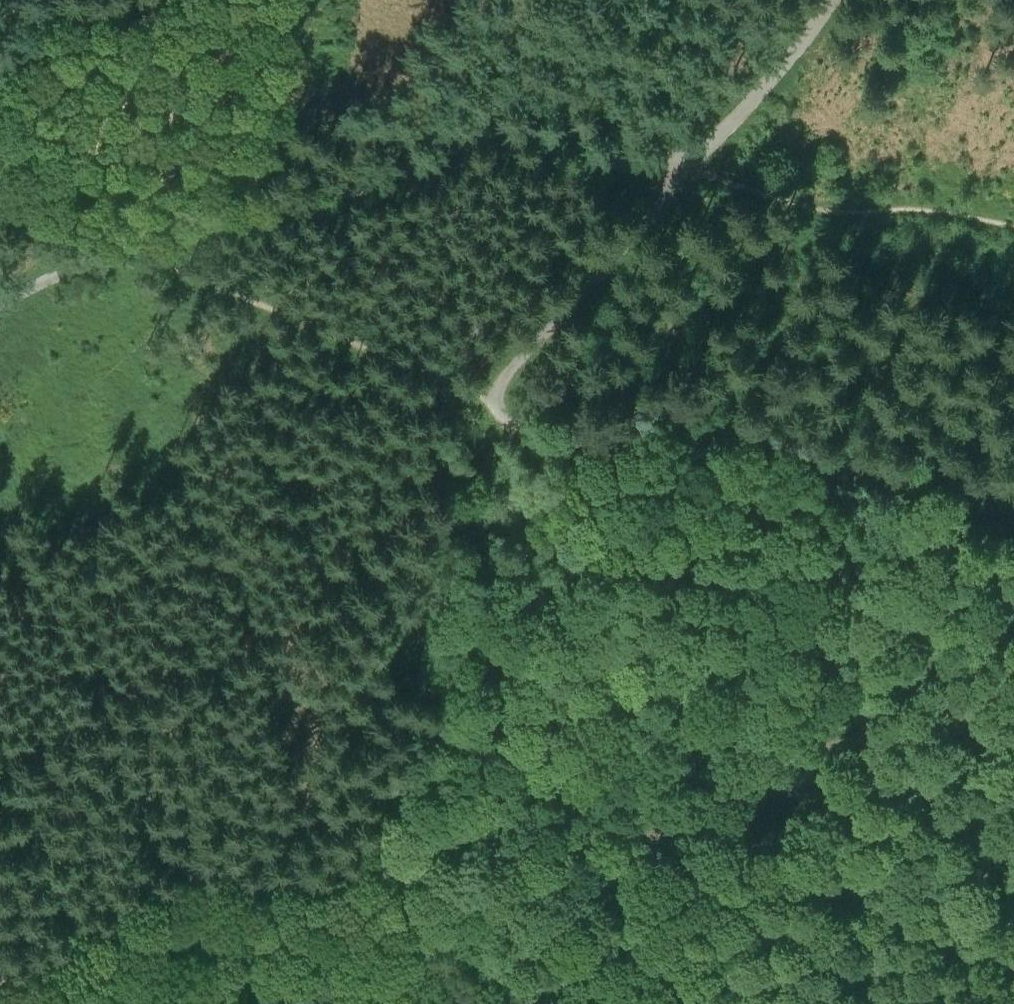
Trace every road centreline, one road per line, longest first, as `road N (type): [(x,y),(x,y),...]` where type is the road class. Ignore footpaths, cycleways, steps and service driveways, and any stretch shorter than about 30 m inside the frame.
road 1 (track): [(43,1003),(157,941),(236,917),(408,949),(467,946),(545,906),(724,783),(860,735),(1013,707)]
road 2 (track): [(1013,493),(746,430),(622,431)]
road 3 (track): [(685,169),(827,204),(929,208),(1013,223)]
road 4 (track): [(495,404),(506,371),(685,169)]
road 5 (track): [(269,196),(252,0)]
road 6 (track): [(622,431),(528,430),(495,404)]

